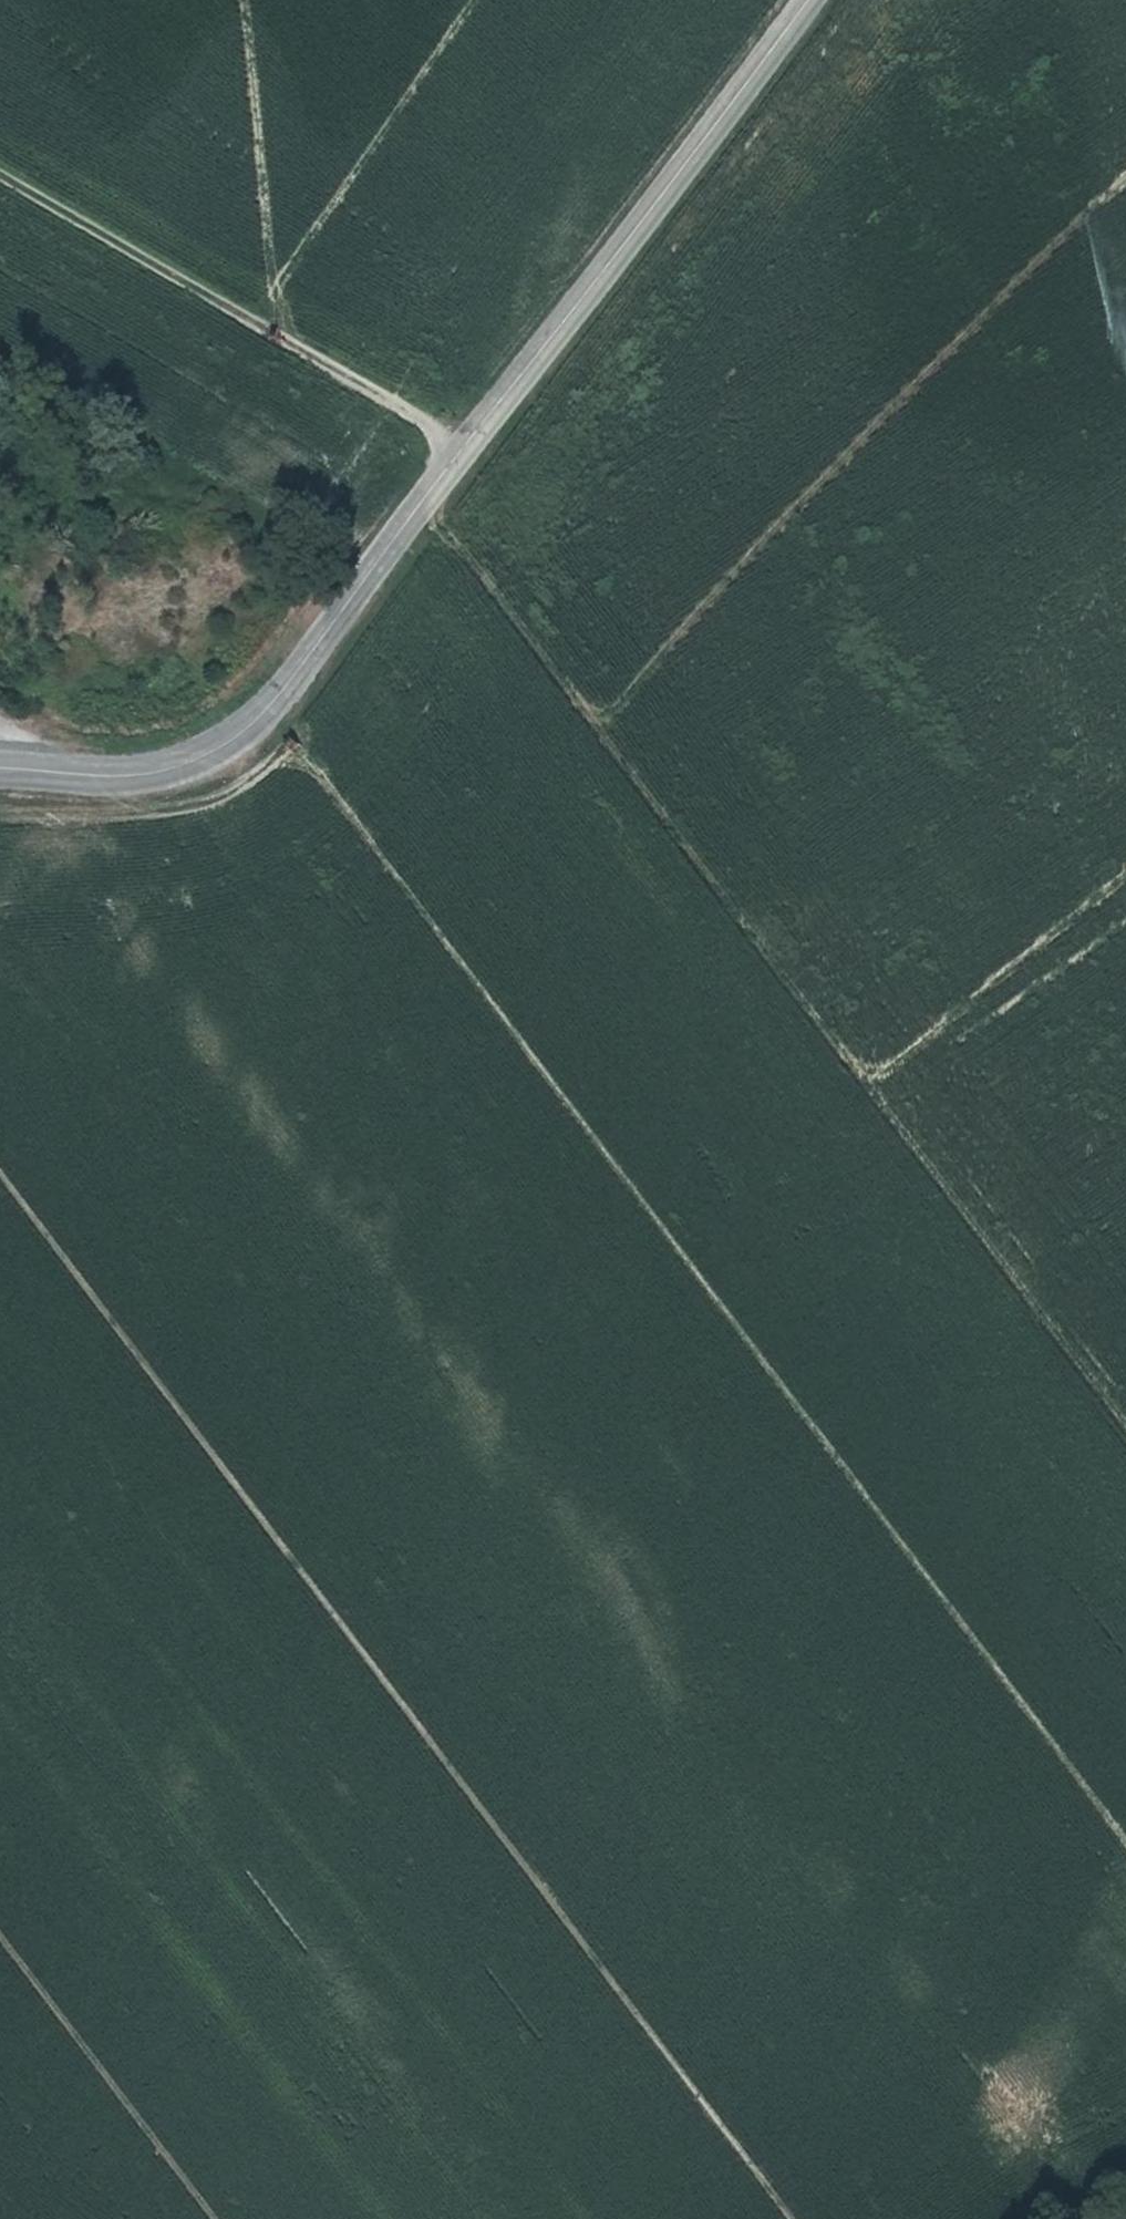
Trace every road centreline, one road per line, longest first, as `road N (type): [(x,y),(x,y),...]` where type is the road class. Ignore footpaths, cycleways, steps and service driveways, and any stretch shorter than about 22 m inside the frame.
road 1 (unclassified): [(0,775),(142,776),(226,748),(267,717),(812,0)]
road 2 (track): [(0,180),(403,408),(456,464)]

